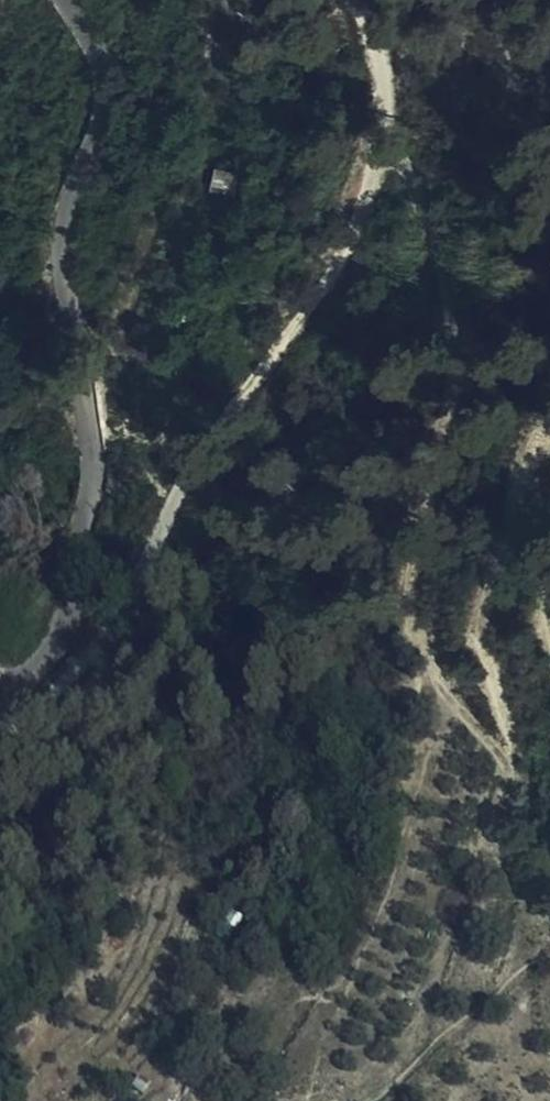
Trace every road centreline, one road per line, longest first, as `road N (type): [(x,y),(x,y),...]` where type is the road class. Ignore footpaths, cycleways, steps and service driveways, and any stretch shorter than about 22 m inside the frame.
road 1 (track): [(0,718),(10,719),(74,674),(141,583),(193,458),(313,307),(388,164),(379,27),(368,0)]
road 2 (unclassified): [(0,676),(64,582),(94,487),(95,422),(72,268),(105,72),(77,0)]

